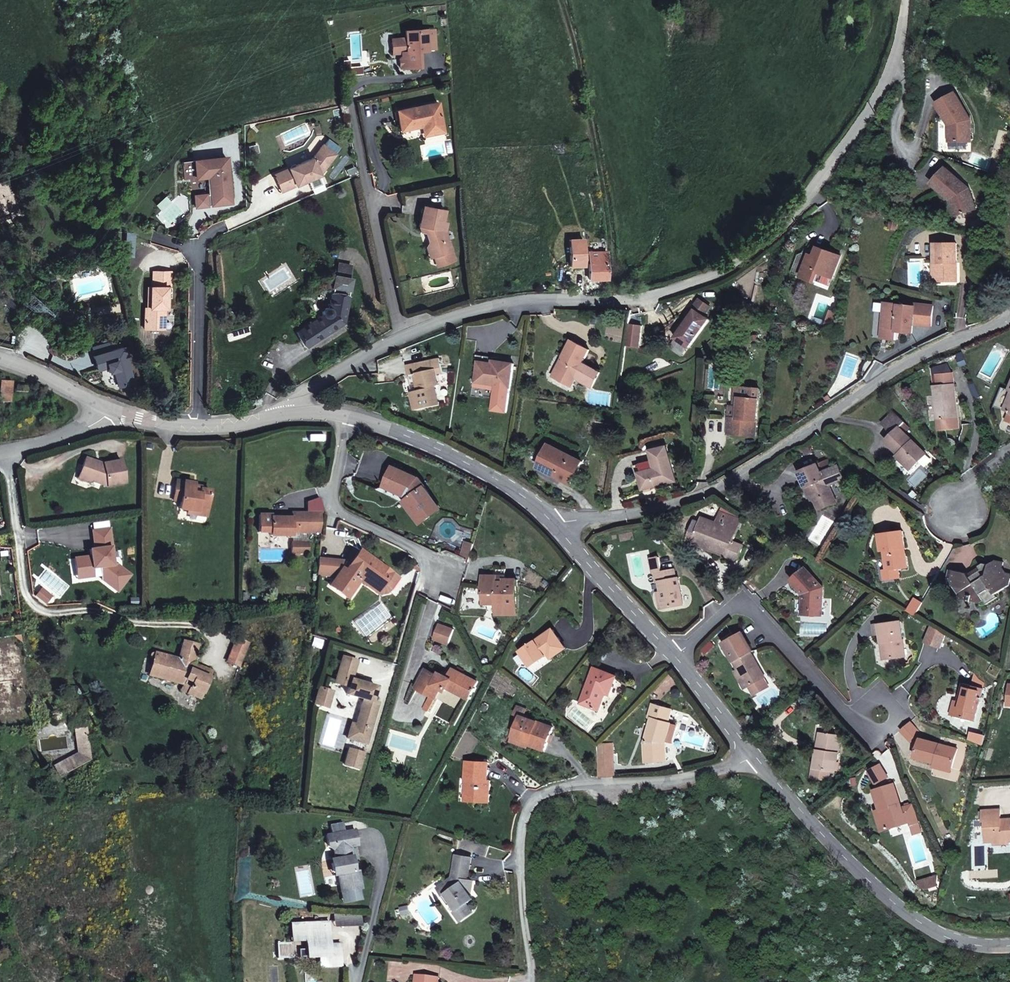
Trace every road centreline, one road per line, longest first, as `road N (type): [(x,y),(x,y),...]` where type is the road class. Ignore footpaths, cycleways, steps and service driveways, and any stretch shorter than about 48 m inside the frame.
road 1 (unclassified): [(402,340),(530,305),(656,297),(767,252),(876,104),(895,63),(906,0)]
road 2 (unclassified): [(557,527),(642,513),(714,488),(882,379),(1009,316)]
road 3 (residential): [(752,755),(700,775),(569,786),(538,797),(519,839),(529,981)]
road 4 (unclassified): [(752,755),(821,834),(919,922),(967,944),(1009,945)]
road 5 (unclassified): [(557,527),(752,755)]
road 6 (unclassified): [(294,413),(345,416),(430,446),(493,477),(557,527)]
road 7 (residential): [(402,340),(350,97)]
road 8 (residential): [(199,426),(210,238)]
road 9 (unclassified): [(294,413),(305,392),(402,340)]
road 10 (unclassified): [(0,357),(113,408)]
road 11 (residential): [(0,452),(69,435),(113,408)]

